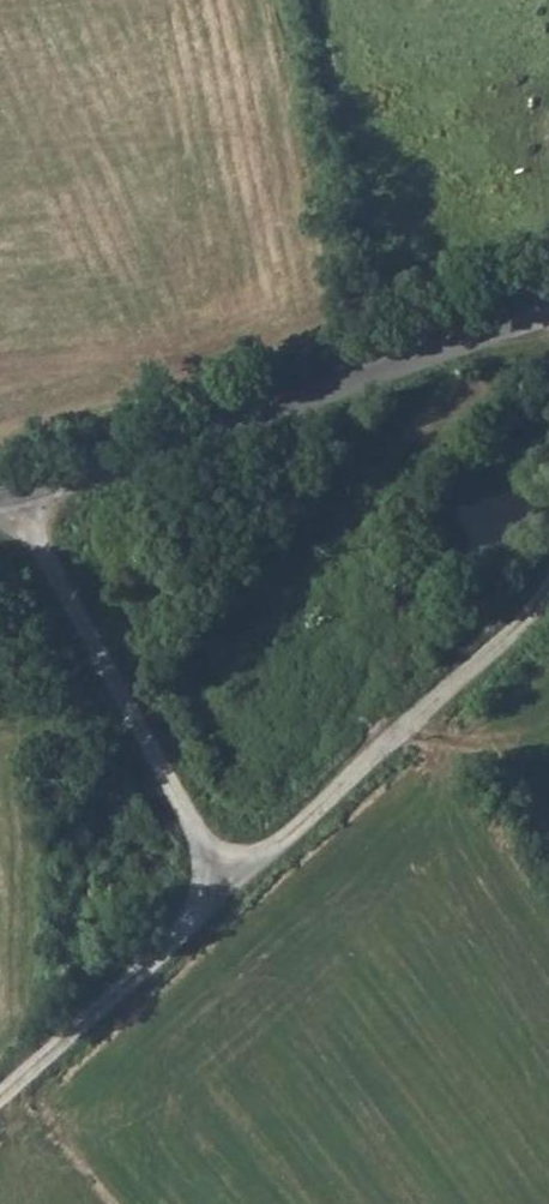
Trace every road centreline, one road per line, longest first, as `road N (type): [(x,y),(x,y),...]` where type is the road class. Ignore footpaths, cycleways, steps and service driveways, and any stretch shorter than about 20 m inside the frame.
road 1 (track): [(548,591),(475,670),(0,1096)]
road 2 (unclassified): [(0,495),(548,309)]
road 3 (track): [(231,888),(36,539),(20,491)]

